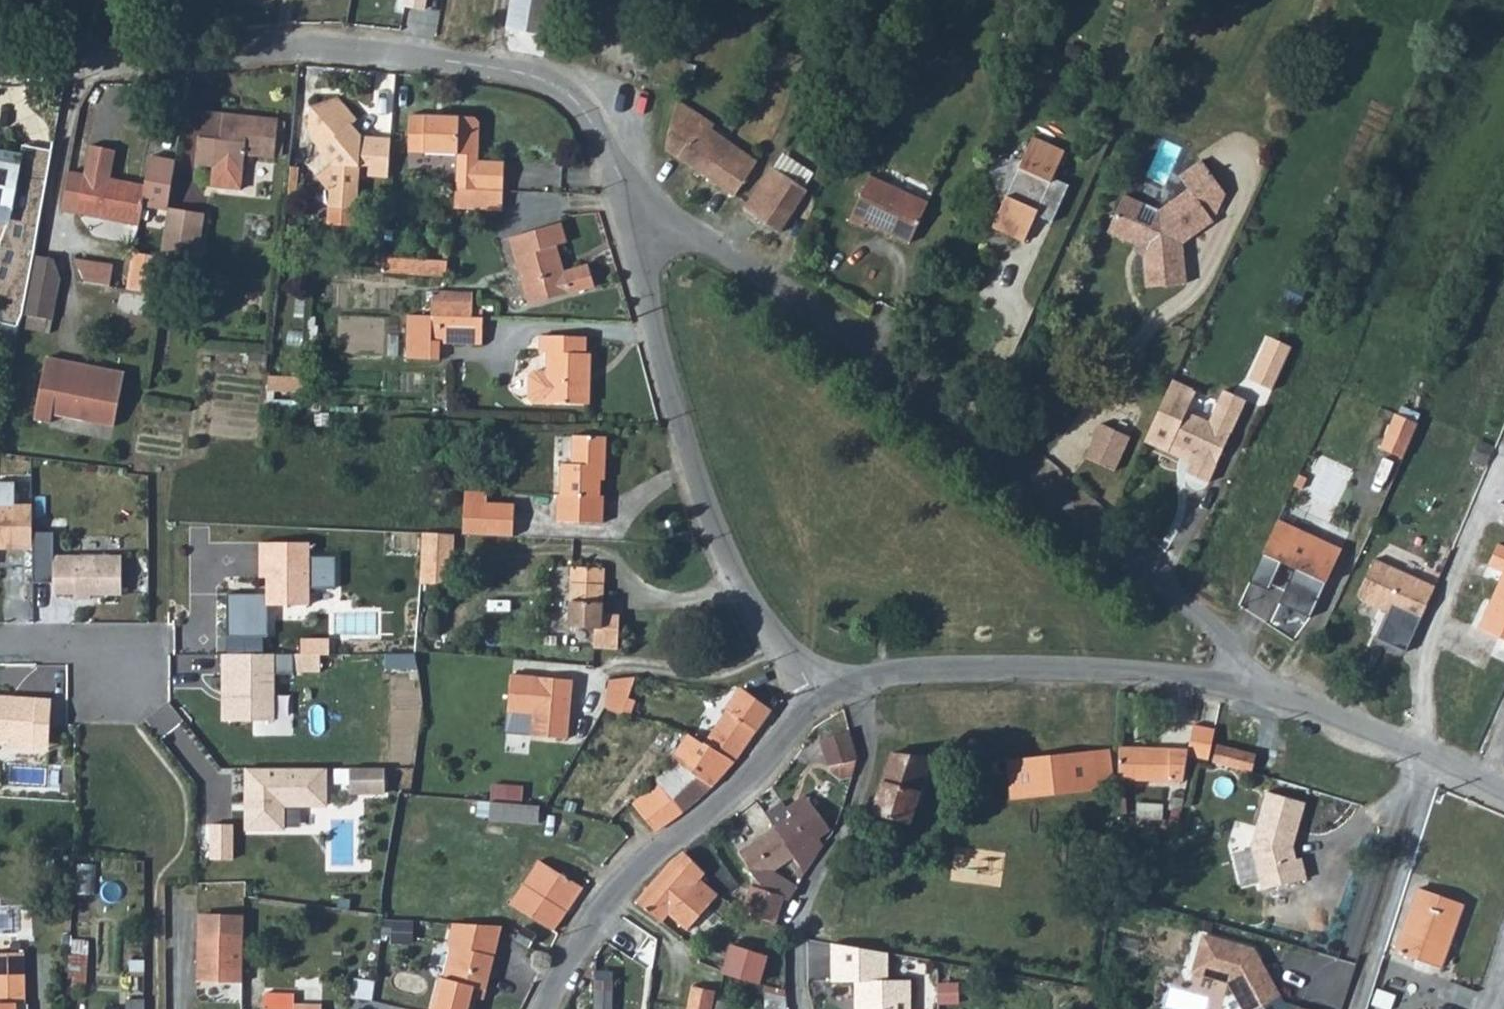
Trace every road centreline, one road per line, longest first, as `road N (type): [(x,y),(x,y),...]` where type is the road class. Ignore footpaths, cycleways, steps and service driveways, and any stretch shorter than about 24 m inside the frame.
road 1 (residential): [(1237,686),(1236,667),(1207,627),(944,410),(760,279),(640,209)]
road 2 (residential): [(640,209),(577,104),(527,73),(333,48),(0,74)]
road 3 (residential): [(816,704),(718,537),(650,314),(634,239),(640,209)]
road 4 (residential): [(816,704),(862,682),(931,668),(1132,671),(1237,686)]
road 5 (residential): [(545,1008),(603,905),(816,704)]
road 6 (residential): [(1237,686),(1503,791)]
road 7 (residential): [(0,640),(76,641),(139,690)]

